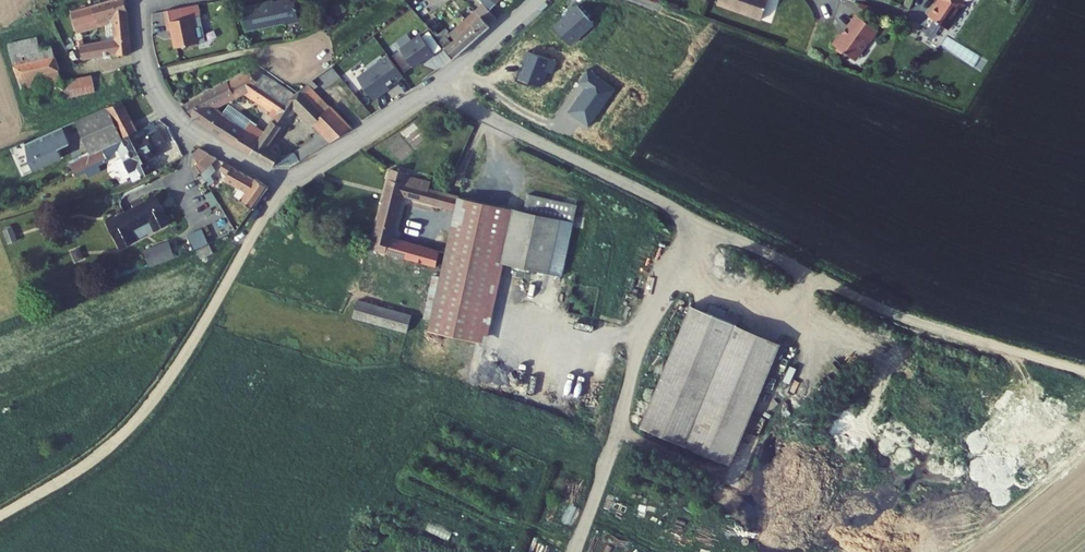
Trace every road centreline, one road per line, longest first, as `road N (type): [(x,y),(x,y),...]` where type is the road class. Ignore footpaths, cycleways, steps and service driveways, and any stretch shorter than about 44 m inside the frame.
road 1 (unclassified): [(438,85),(488,118),(890,313),(1084,372)]
road 2 (track): [(285,179),(131,425),(92,463),(0,517)]
road 3 (residential): [(138,0),(146,67),(168,111),(276,179),(300,175),(438,85)]
road 4 (track): [(694,218),(574,551)]
road 5 (residential): [(537,0),(438,85)]

